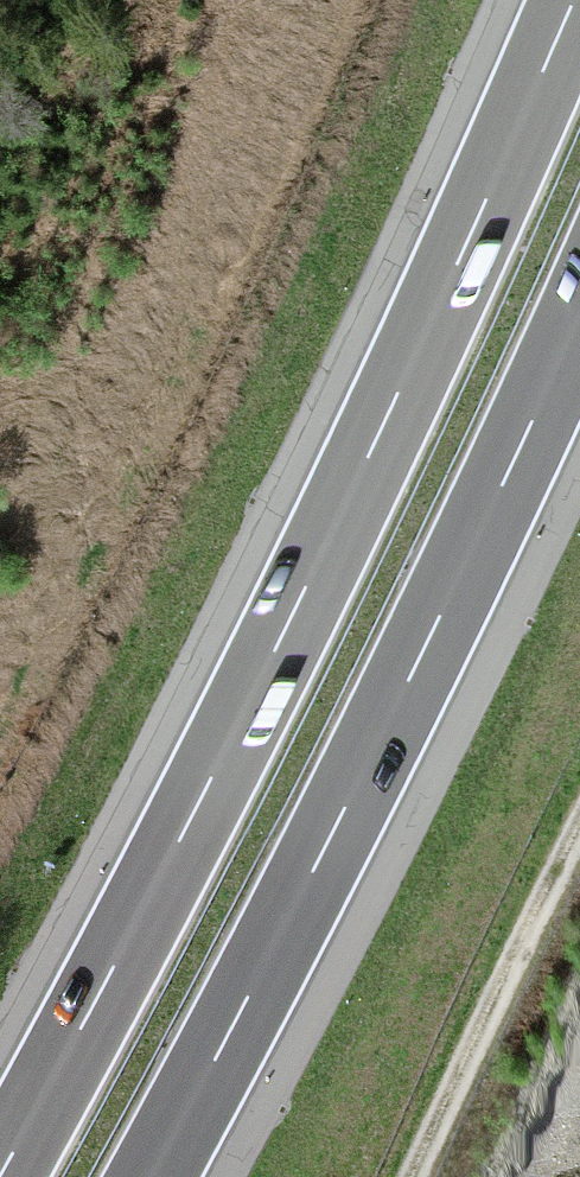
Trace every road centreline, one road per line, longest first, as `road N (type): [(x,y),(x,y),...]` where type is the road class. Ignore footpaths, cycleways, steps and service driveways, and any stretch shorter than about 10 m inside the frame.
road 1 (motorway): [(574,0),(296,607),(0,1176)]
road 2 (motorway): [(152,1176),(417,663),(579,316)]
road 3 (track): [(414,1176),(579,826)]

